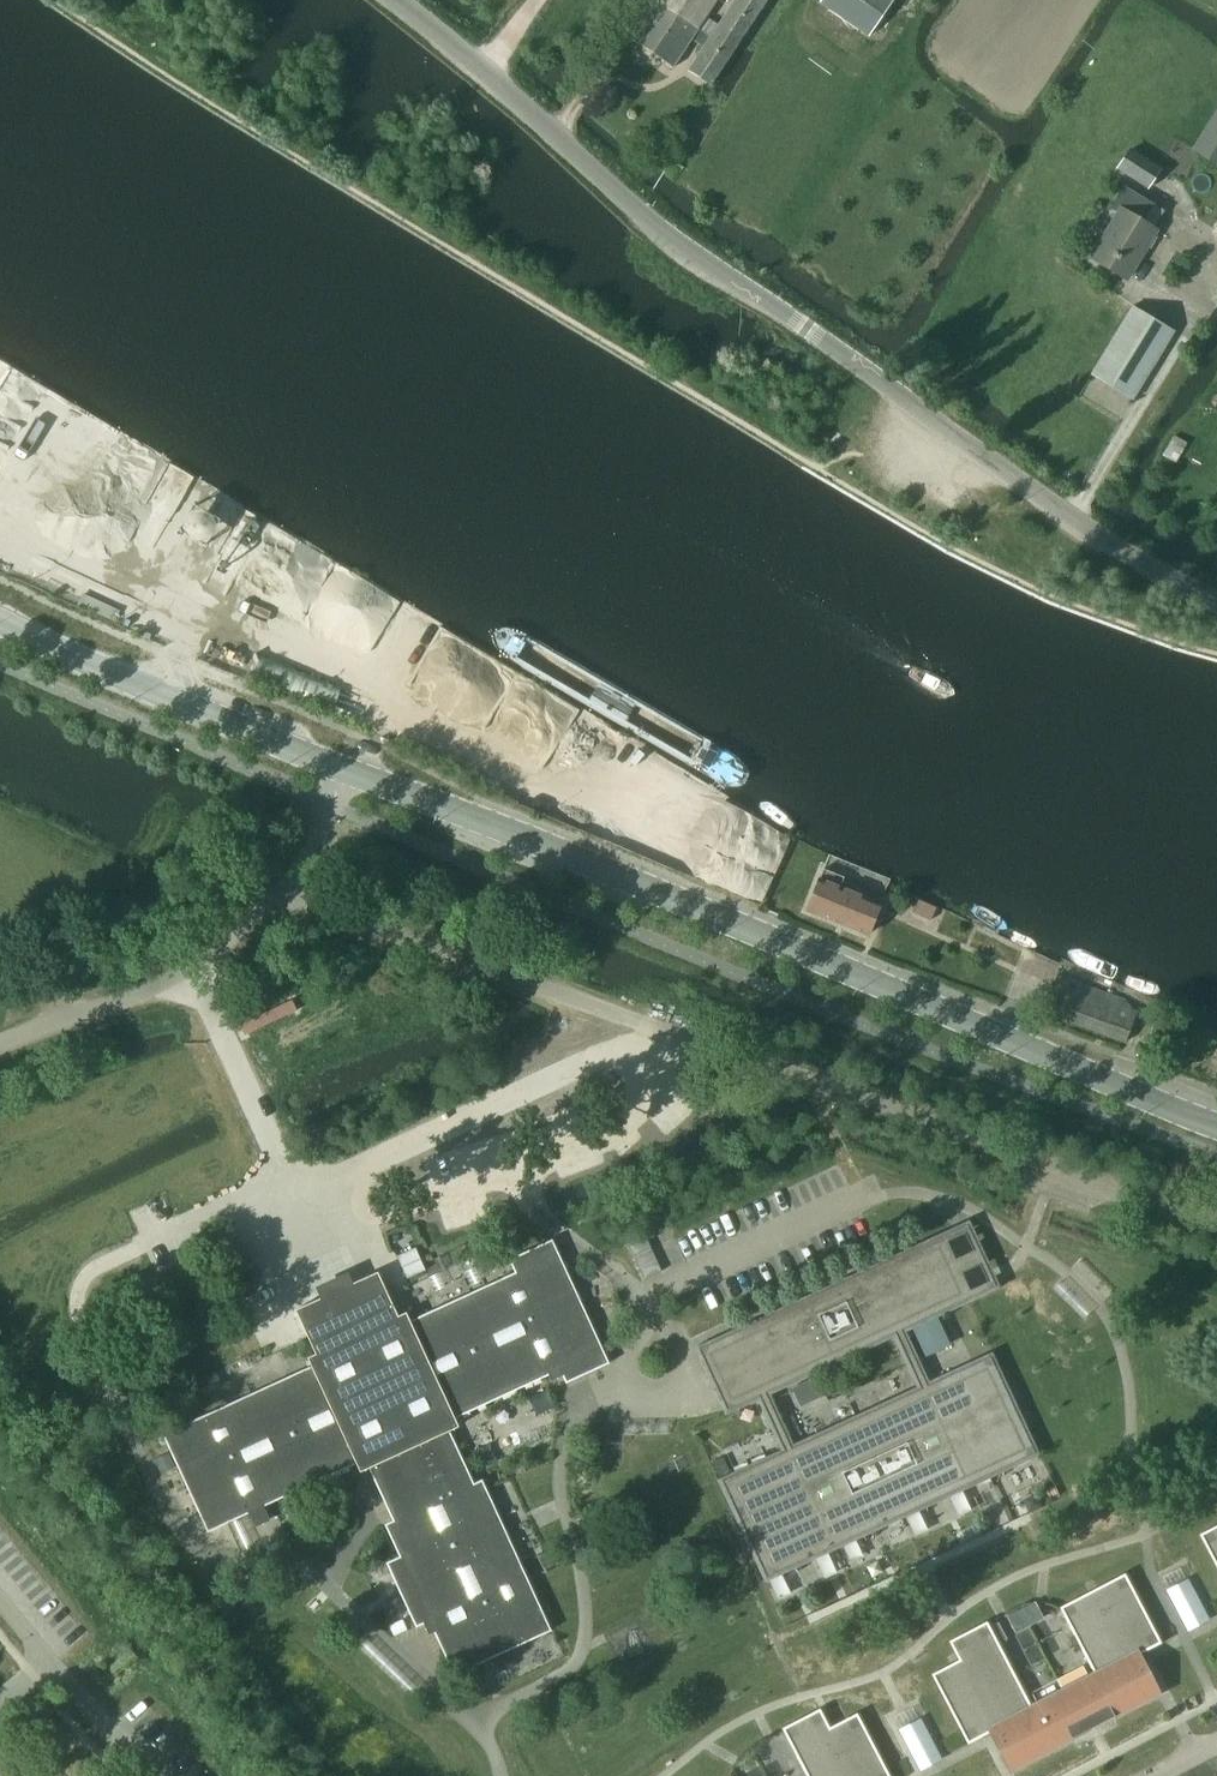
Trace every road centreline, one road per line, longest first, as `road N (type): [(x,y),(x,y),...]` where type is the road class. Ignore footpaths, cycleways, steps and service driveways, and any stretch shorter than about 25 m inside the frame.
road 1 (secondary): [(1216,1123),(531,838),(350,774),(0,624)]
road 2 (tertiary): [(1216,602),(1071,517),(648,216),(394,0)]

